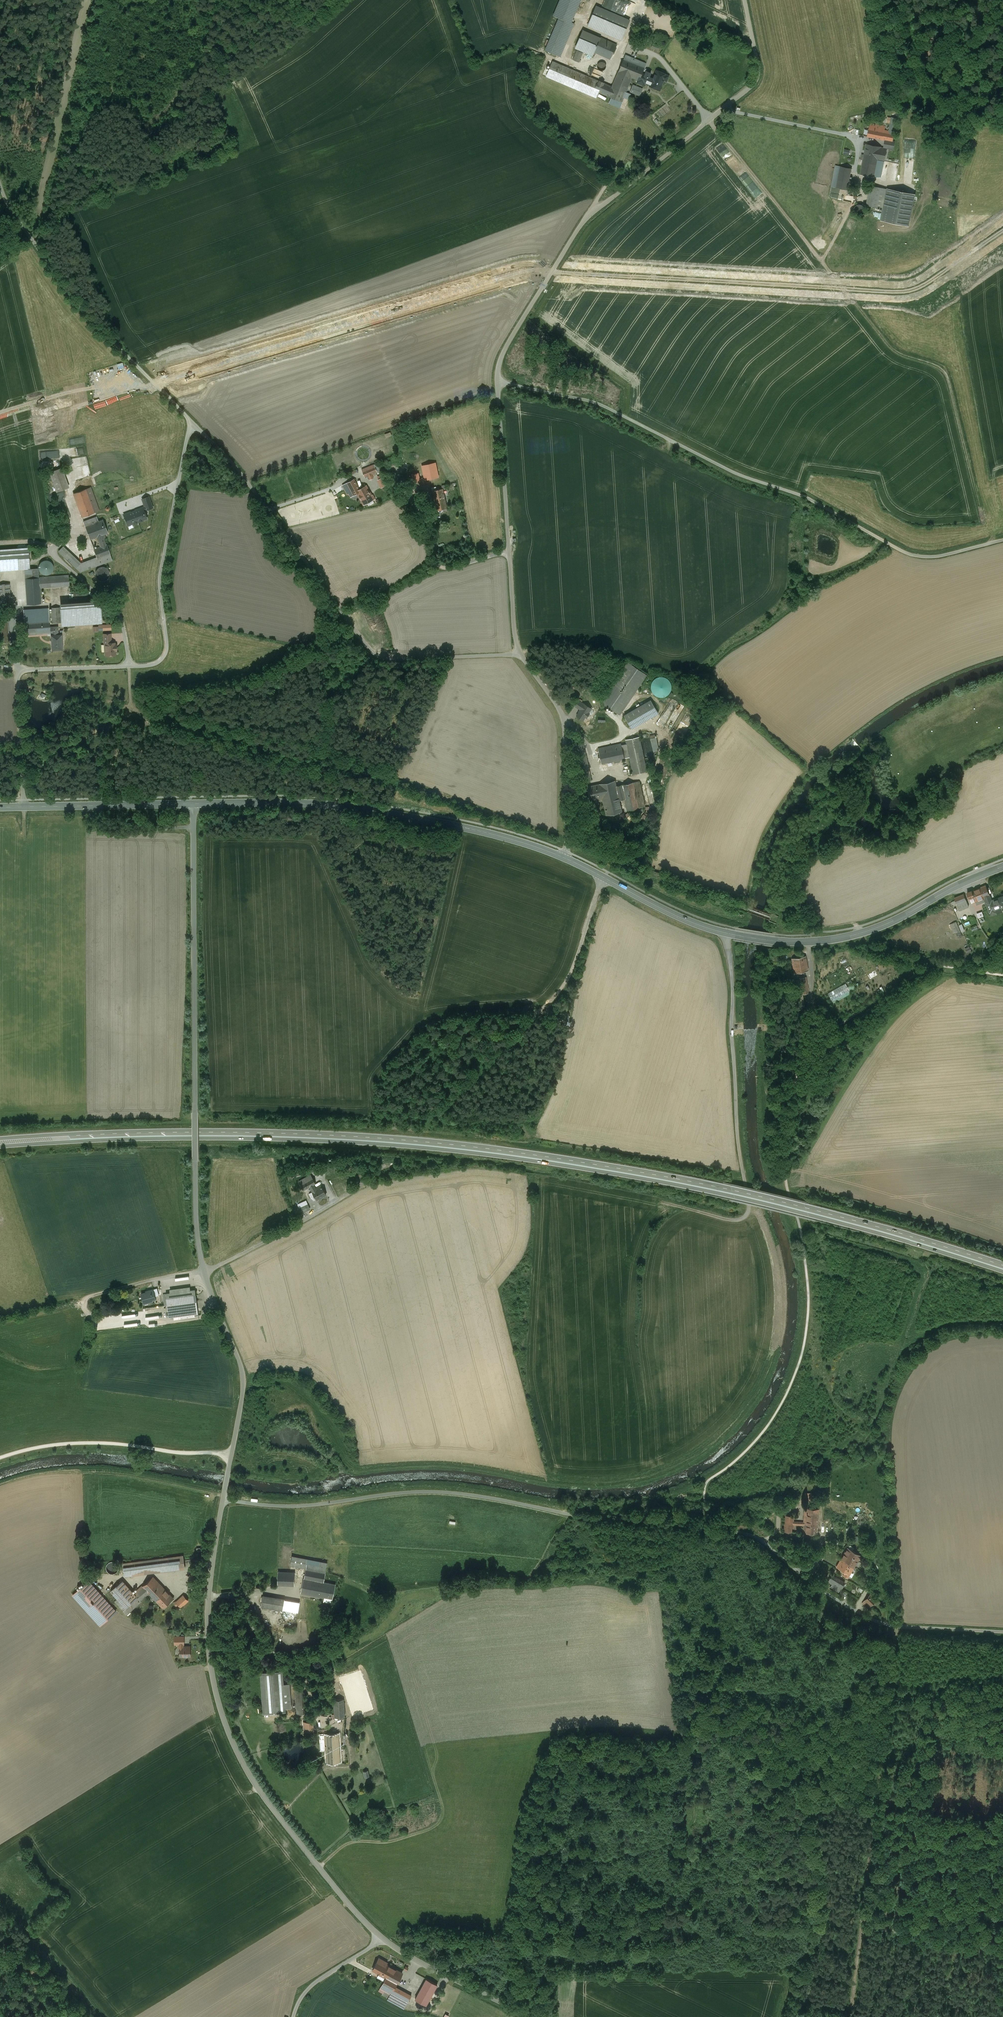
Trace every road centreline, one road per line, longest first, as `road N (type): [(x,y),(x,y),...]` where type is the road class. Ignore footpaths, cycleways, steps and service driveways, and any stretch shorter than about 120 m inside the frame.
road 1 (trunk): [(0,1147),(267,1140),(512,1157),(808,1213),(1002,1270)]
road 2 (trunk): [(1002,1264),(729,1188),(513,1152),(268,1134),(0,1140)]
road 3 (unclassified): [(1002,1633),(875,1621),(764,1543),(703,1528),(435,1493),(302,1507),(224,1499)]
road 4 (unclassified): [(744,0),(758,72),(750,87),(588,218),(500,360),(521,654)]
road 5 (unclassified): [(192,420),(160,577),(164,656),(150,665),(21,672),(22,807)]
road 6 (track): [(982,517),(945,373),(893,350),(710,120)]
road 7 (unclassified): [(224,1499),(207,1628),(229,1733),(263,1792),(383,1939)]
road 8 (unclassified): [(193,803),(197,1206),(205,1270)]
road 9 (unclassified): [(521,654),(376,655),(237,466),(192,420)]
road 10 (secondary): [(603,877),(708,928),(807,942),(871,930),(1002,866)]
road 11 (secondary): [(193,803),(350,807),(494,834),(562,856)]
road 12 (track): [(727,933),(748,1214),(735,1220),(671,1204)]
road 13 (unclassified): [(192,420),(61,281),(0,173)]
road 14 (unclassified): [(423,1127),(569,975),(603,877)]
road 15 (unclassified): [(205,1270),(242,1368),(224,1499)]
road 16 (track): [(231,1455),(67,1444),(0,1458)]
road 17 (unclassified): [(521,654),(564,720),(562,856)]
road 18 (unclassified): [(205,1270),(367,1181)]
road 19 (track): [(799,1050),(786,1166),(798,1225)]
road 20 (secondary): [(22,807),(193,803)]
road 21 (unclassified): [(383,1939),(531,2016)]
road 22 (unclassified): [(294,2016),(315,1983),(383,1939)]

